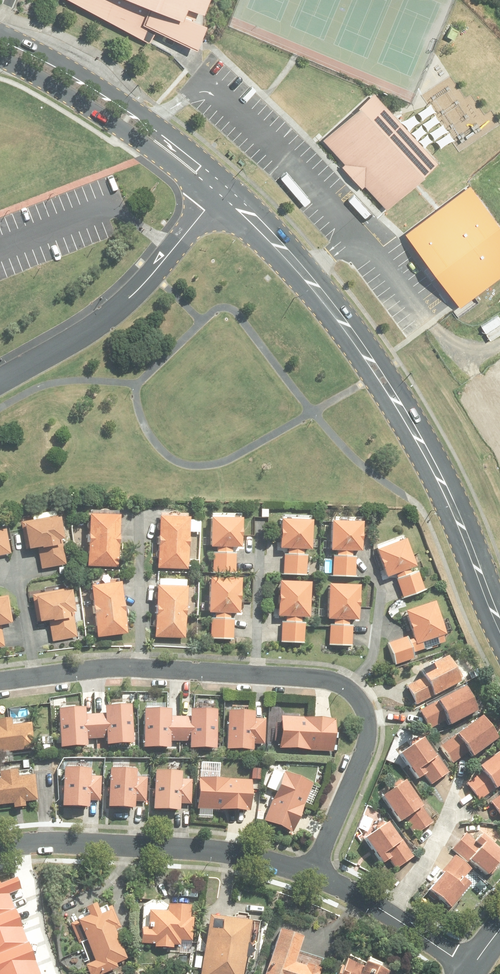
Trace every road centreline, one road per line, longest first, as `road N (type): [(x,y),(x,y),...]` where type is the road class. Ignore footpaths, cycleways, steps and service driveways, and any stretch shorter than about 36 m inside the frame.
road 1 (residential): [(0,681),(112,667),(344,686),(361,704),(368,732),(314,874)]
road 2 (tertiary): [(499,624),(447,492),(379,374),(308,279),(223,189)]
road 3 (residential): [(0,848),(67,842),(188,848),(314,874)]
road 4 (residential): [(0,381),(114,311),(223,189)]
road 5 (tertiary): [(0,30),(157,122),(223,189)]
road 6 (tertiary): [(223,189),(0,57)]
road 7 (residential): [(314,874),(472,968)]

